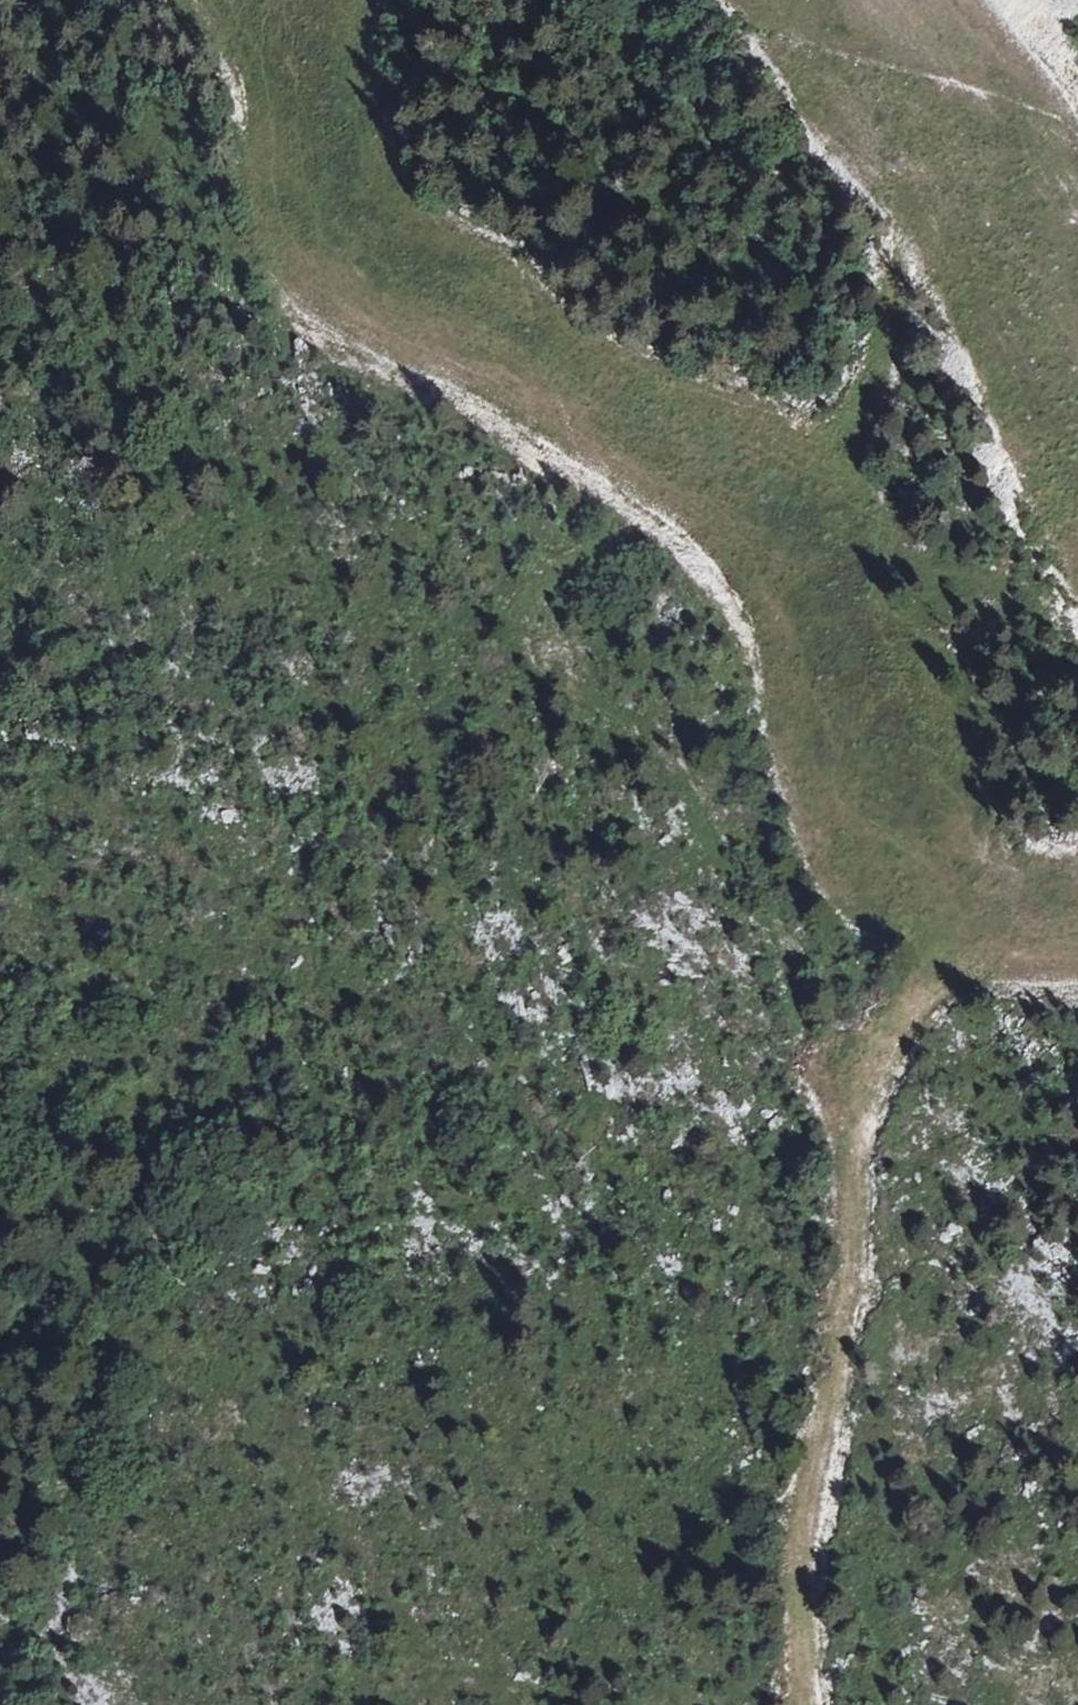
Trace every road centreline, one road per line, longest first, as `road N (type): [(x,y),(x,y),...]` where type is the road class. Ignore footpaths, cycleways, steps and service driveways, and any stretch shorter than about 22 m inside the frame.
road 1 (track): [(808,1704),(810,1527),(848,1283),(863,1115),(880,1055),(916,1001),(947,984),(1077,995)]

